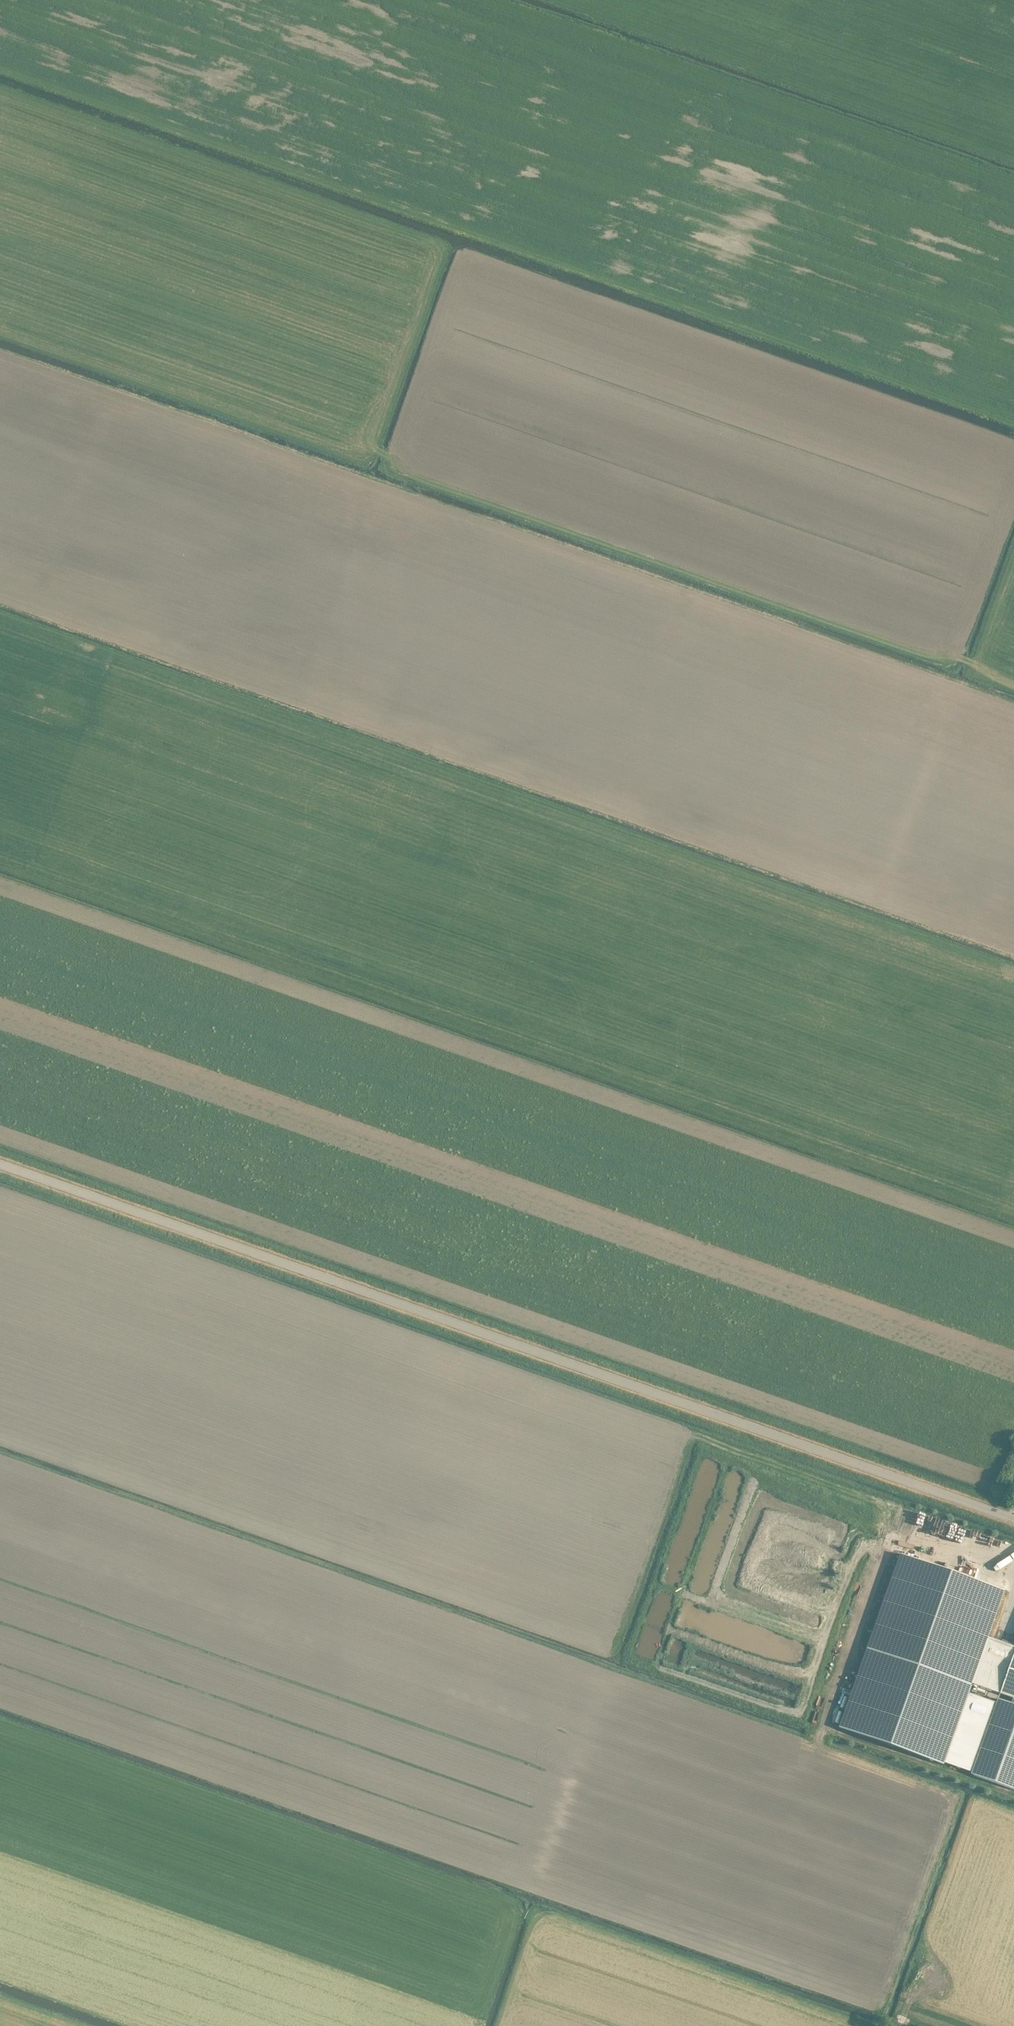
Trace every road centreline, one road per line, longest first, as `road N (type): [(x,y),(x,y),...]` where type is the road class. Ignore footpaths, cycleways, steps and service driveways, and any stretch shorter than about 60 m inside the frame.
road 1 (unclassified): [(1013,1518),(0,1164)]

